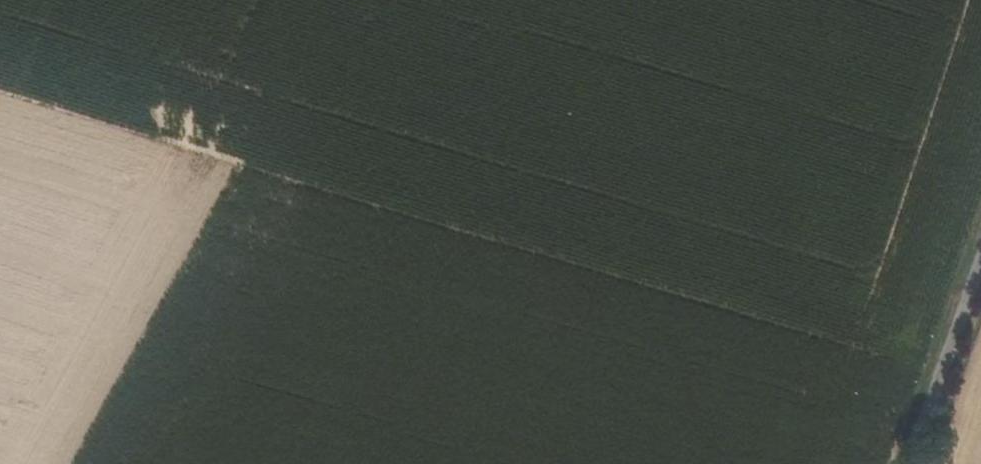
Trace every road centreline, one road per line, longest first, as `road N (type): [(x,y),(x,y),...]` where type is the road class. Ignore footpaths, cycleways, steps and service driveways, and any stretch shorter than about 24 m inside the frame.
road 1 (unclassified): [(919,463),(980,297)]

